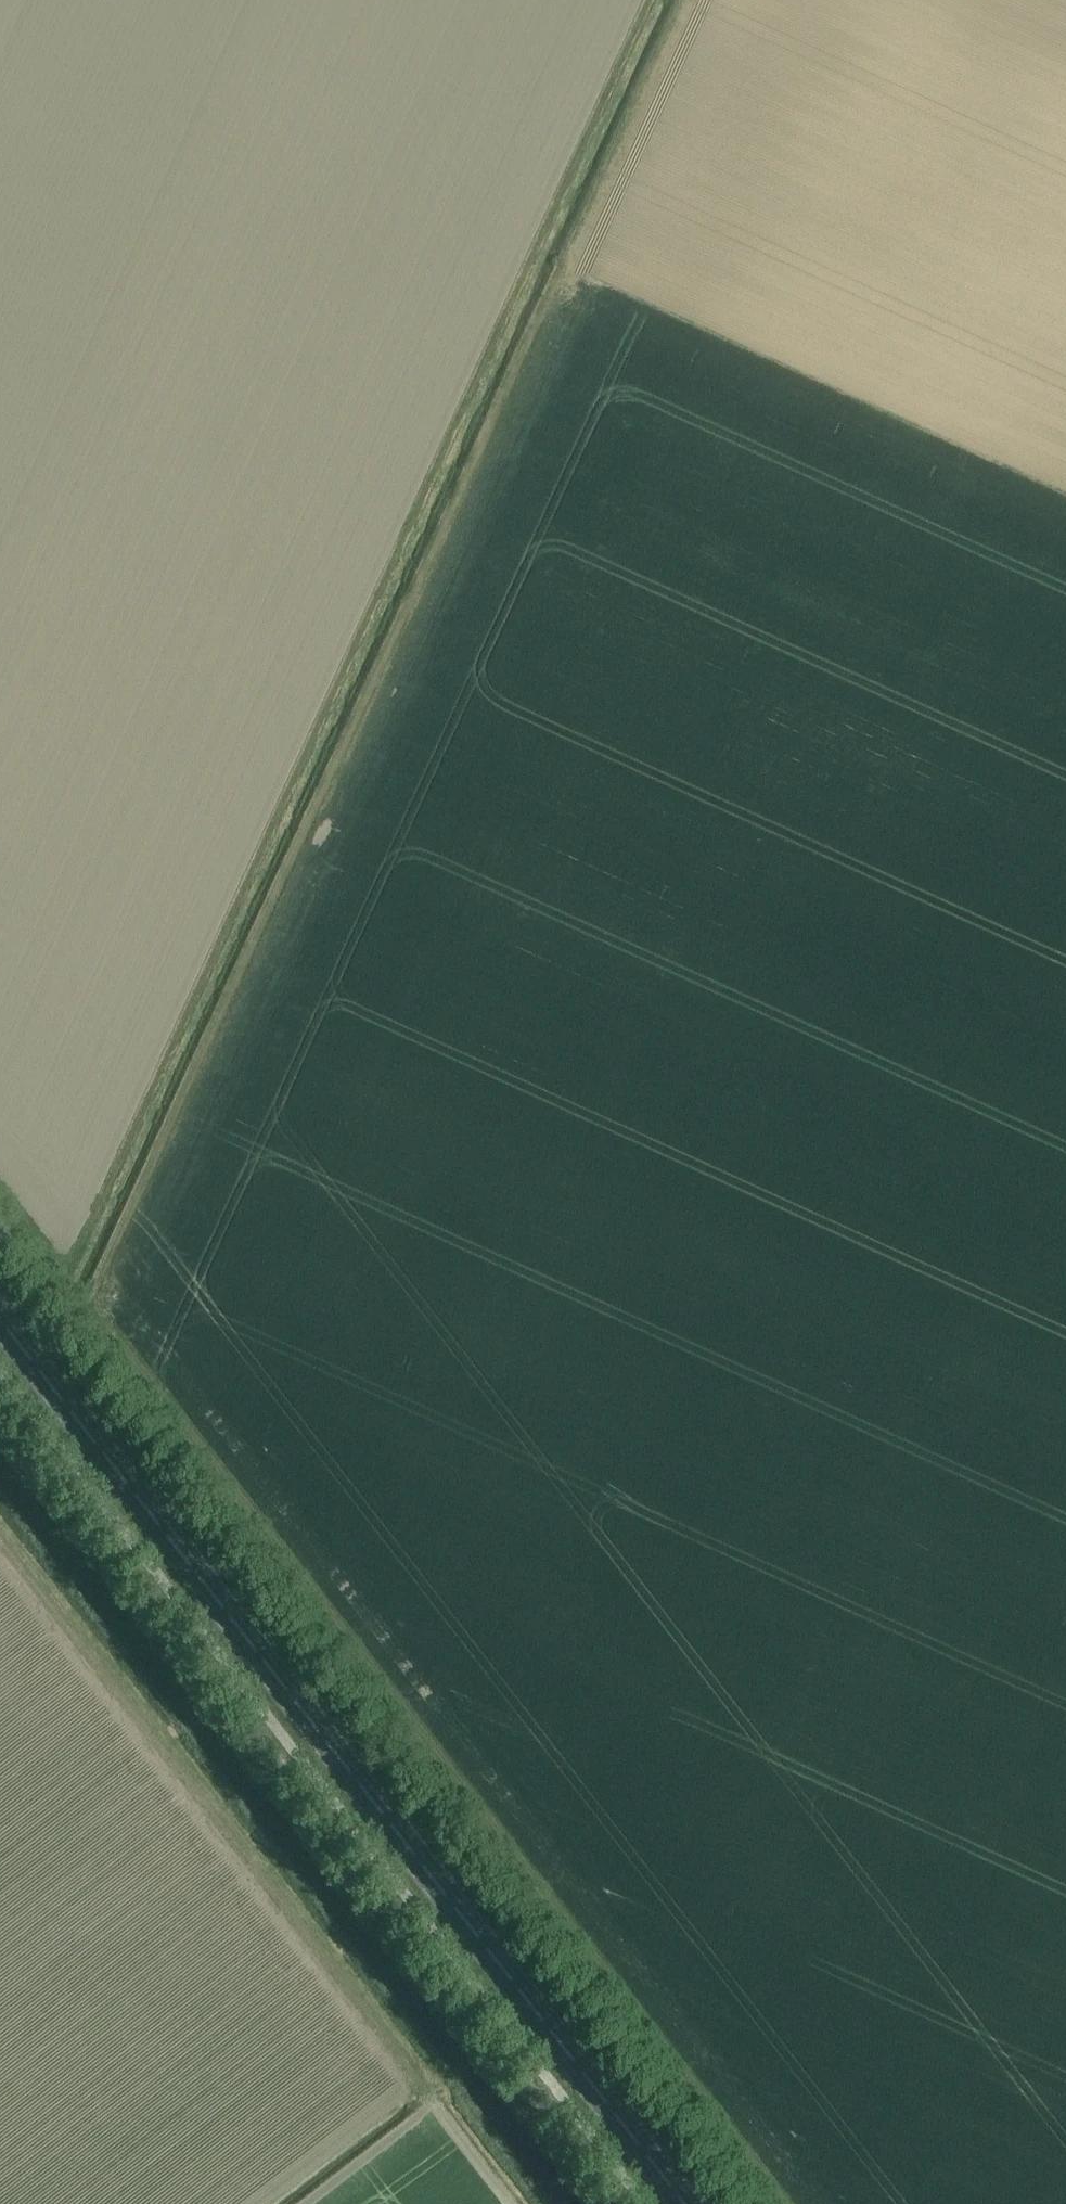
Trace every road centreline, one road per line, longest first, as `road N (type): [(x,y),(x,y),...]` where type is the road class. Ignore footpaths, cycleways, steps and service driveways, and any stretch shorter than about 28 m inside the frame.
road 1 (secondary): [(682,2203),(0,1301)]

